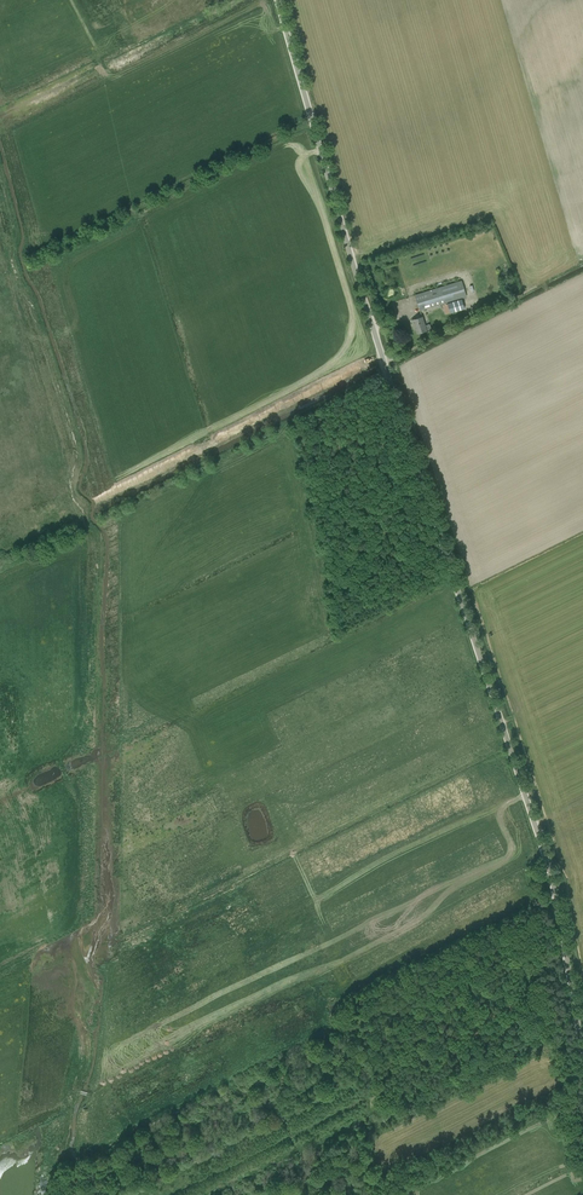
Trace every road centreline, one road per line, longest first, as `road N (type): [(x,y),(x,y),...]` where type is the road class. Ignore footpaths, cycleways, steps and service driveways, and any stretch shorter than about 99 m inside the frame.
road 1 (tertiary): [(582,1050),(550,872),(277,0)]
road 2 (track): [(582,1052),(558,1052),(534,1033),(400,1102)]
road 3 (track): [(313,122),(129,212)]
road 4 (track): [(387,371),(218,469)]

